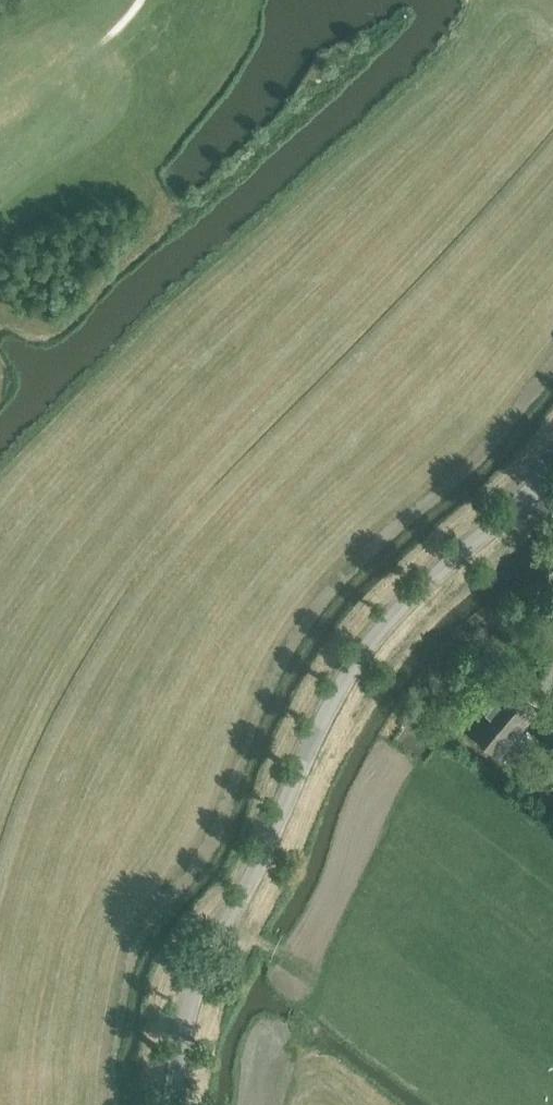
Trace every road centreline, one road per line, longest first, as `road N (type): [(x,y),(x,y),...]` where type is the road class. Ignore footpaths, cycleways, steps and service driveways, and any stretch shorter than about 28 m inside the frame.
road 1 (unclassified): [(180,1104),(188,1040),(330,712),(393,615),(552,467)]

